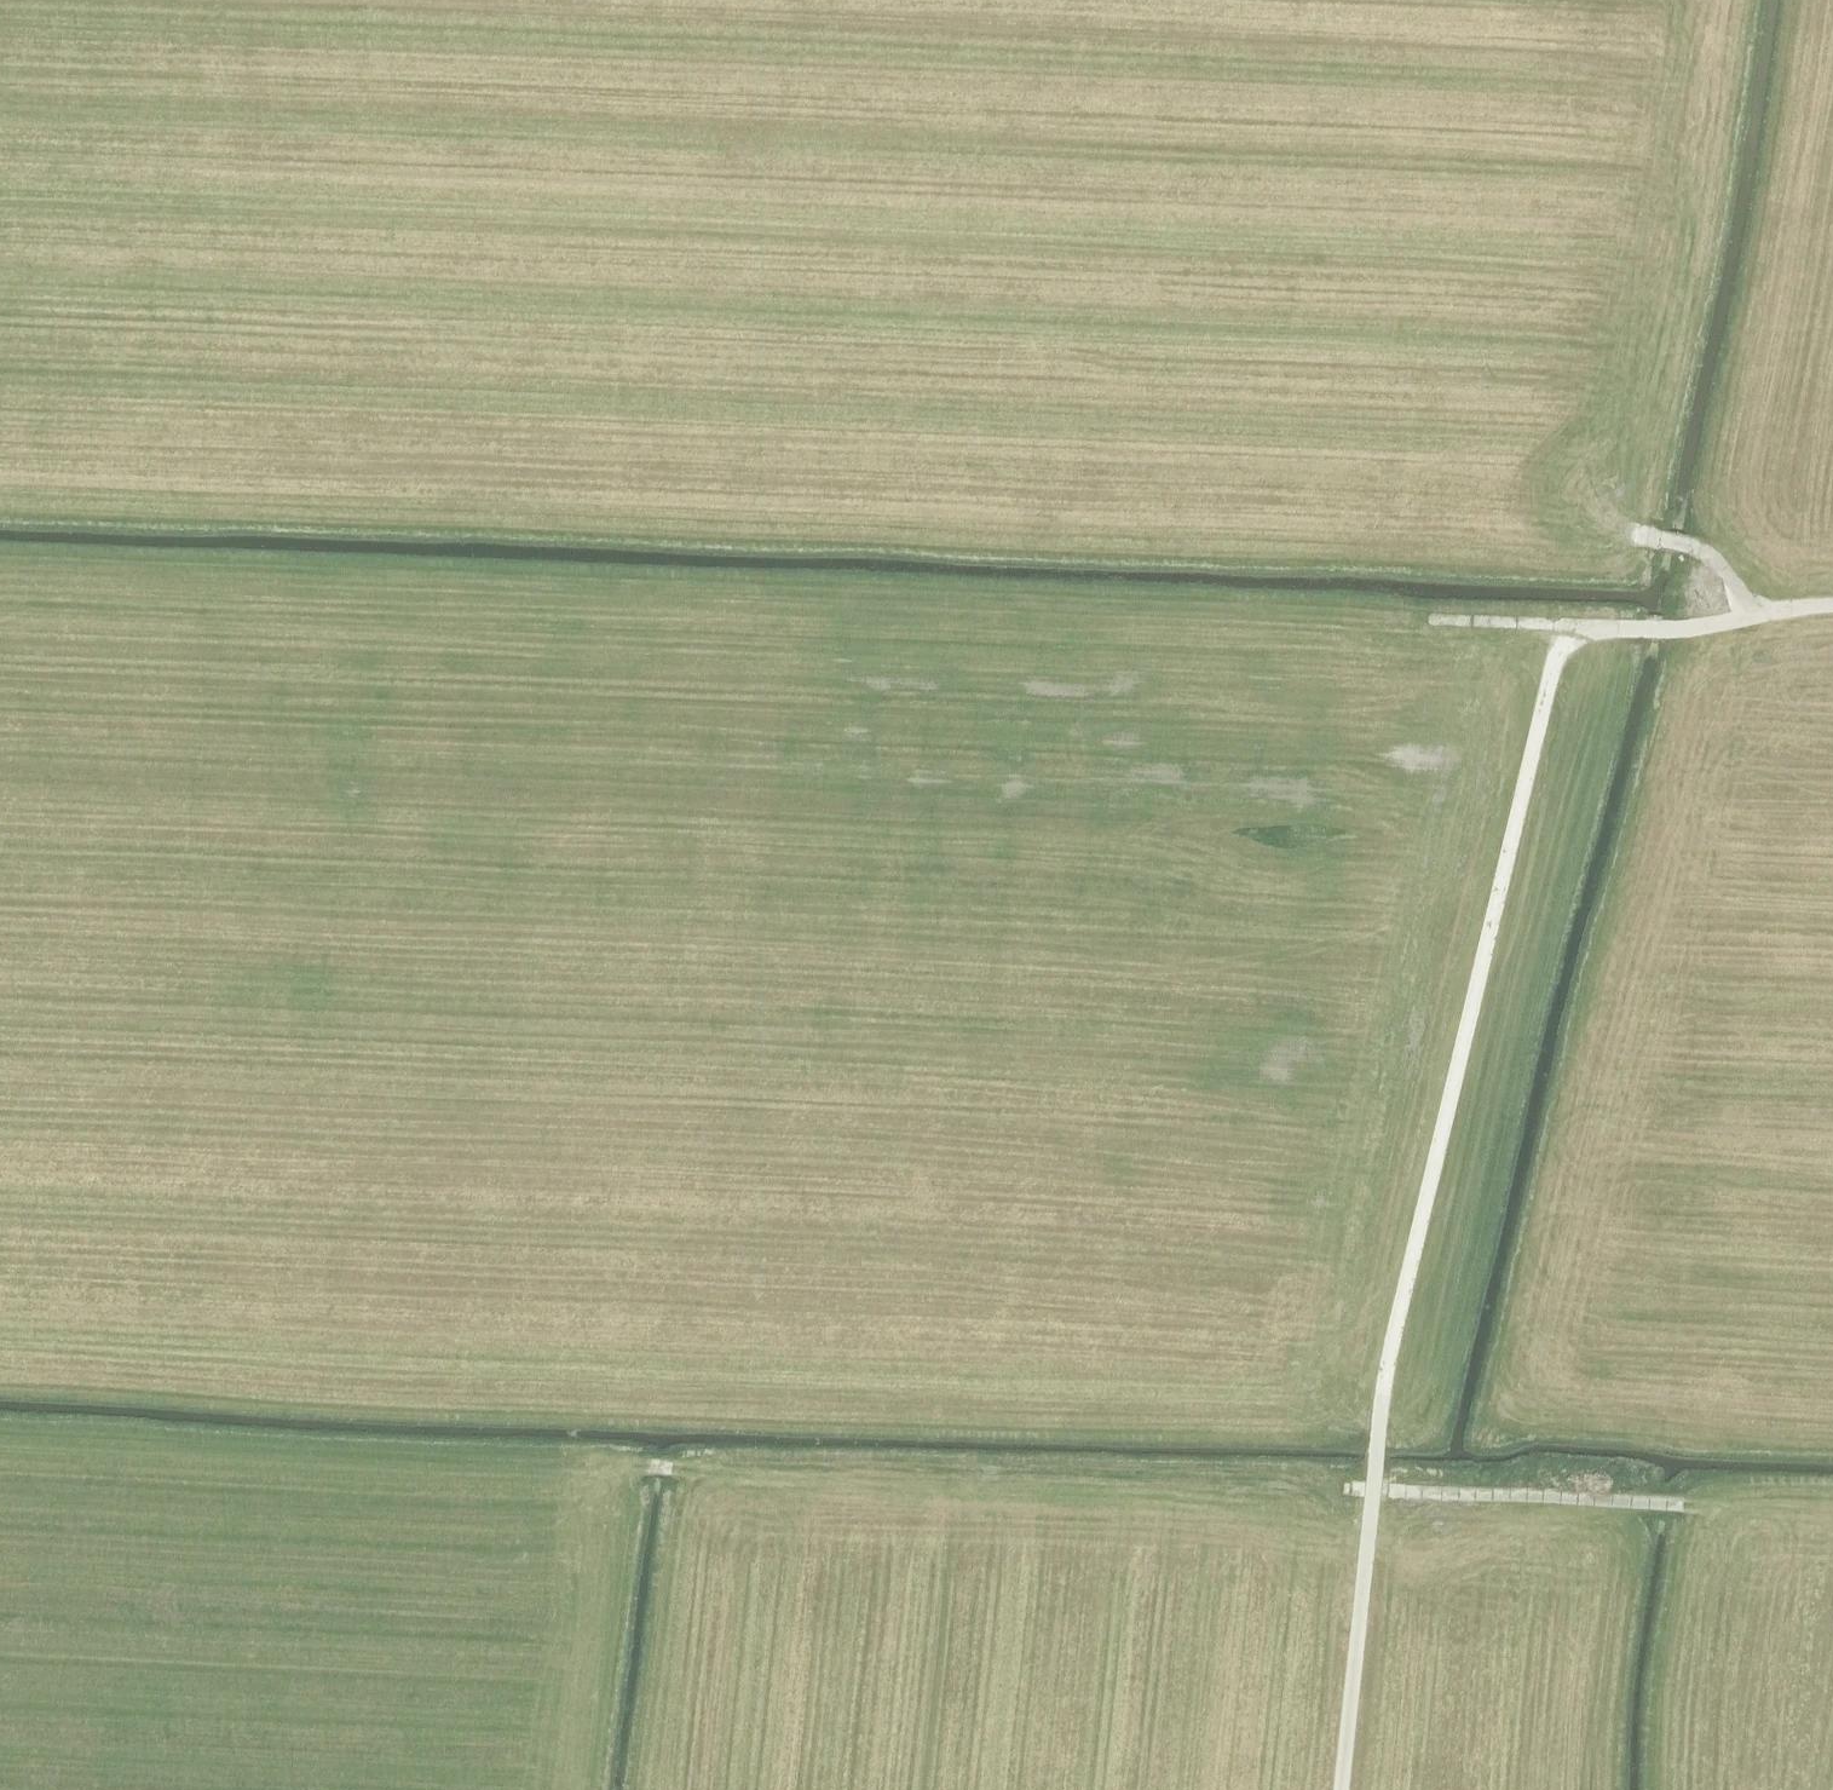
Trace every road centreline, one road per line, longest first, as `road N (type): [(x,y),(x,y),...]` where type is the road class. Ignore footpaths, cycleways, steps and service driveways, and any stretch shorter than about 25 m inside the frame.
road 1 (track): [(1832,603),(1691,631),(1588,632),(1567,643),(1551,674),(1386,1381),(1373,1489),(1684,1506)]
road 2 (track): [(1342,1789),(1373,1489)]
road 3 (track): [(1756,615),(1714,559),(1631,532)]
road 4 (track): [(1435,620),(1588,632)]

